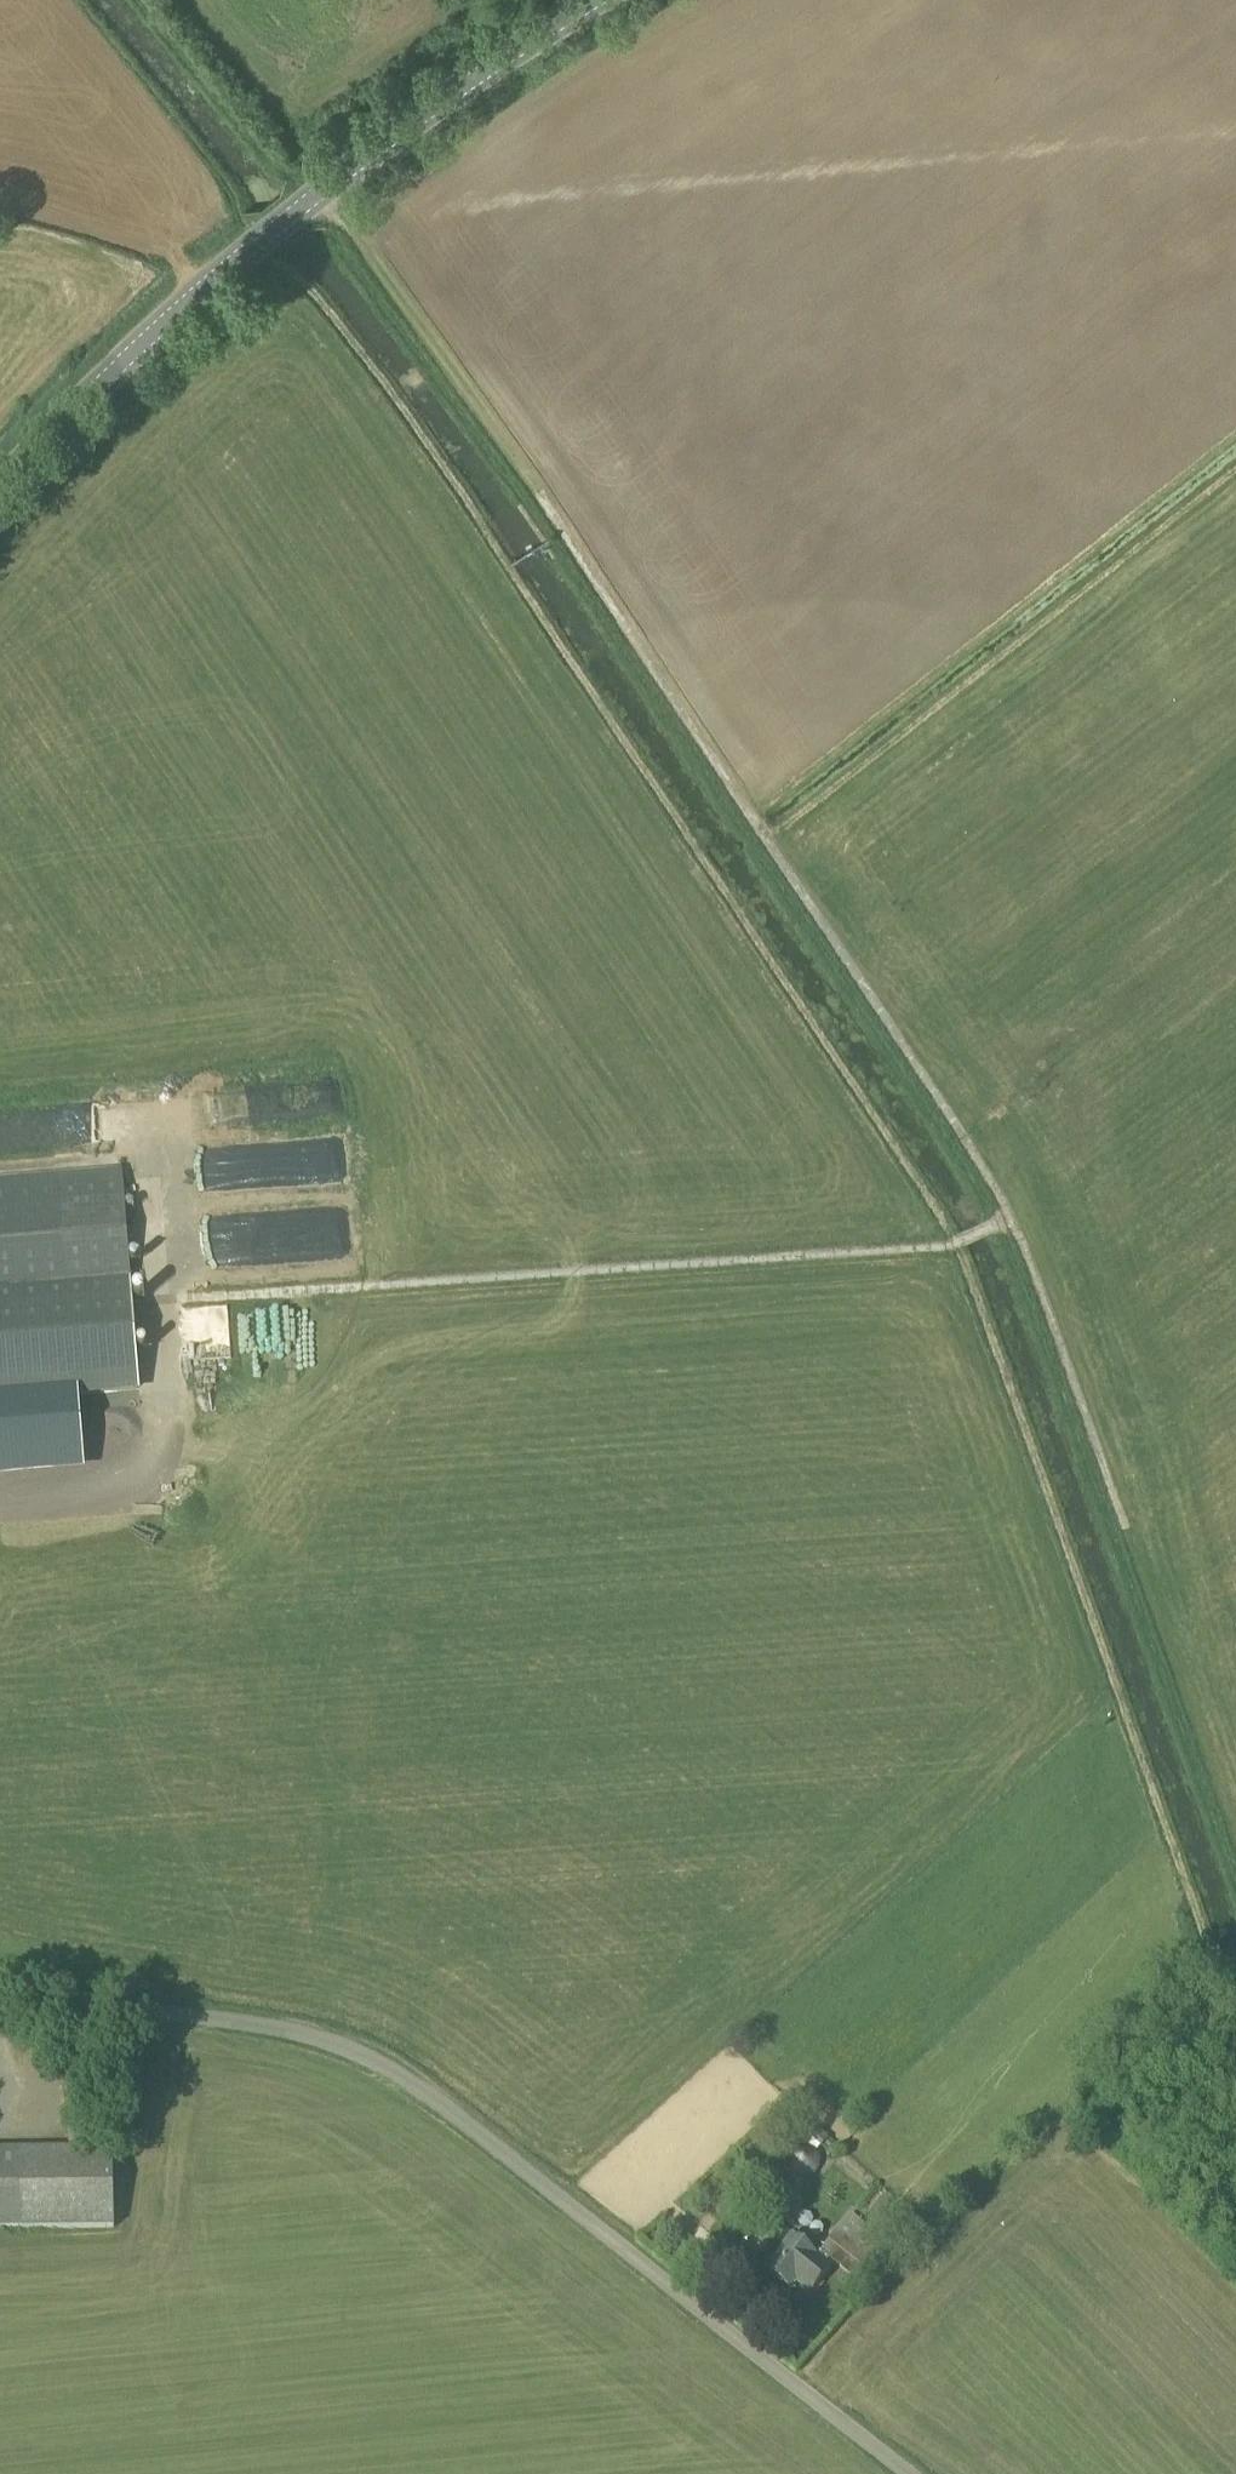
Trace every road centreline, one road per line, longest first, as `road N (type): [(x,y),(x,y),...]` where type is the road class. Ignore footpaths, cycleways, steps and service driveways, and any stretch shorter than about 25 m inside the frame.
road 1 (unclassified): [(906,2473),(521,2175),(433,2095),(313,2037),(0,1985)]
road 2 (track): [(177,1298),(929,1250),(999,1227)]
road 3 (tertiary): [(0,494),(186,308),(310,201),(602,0)]

